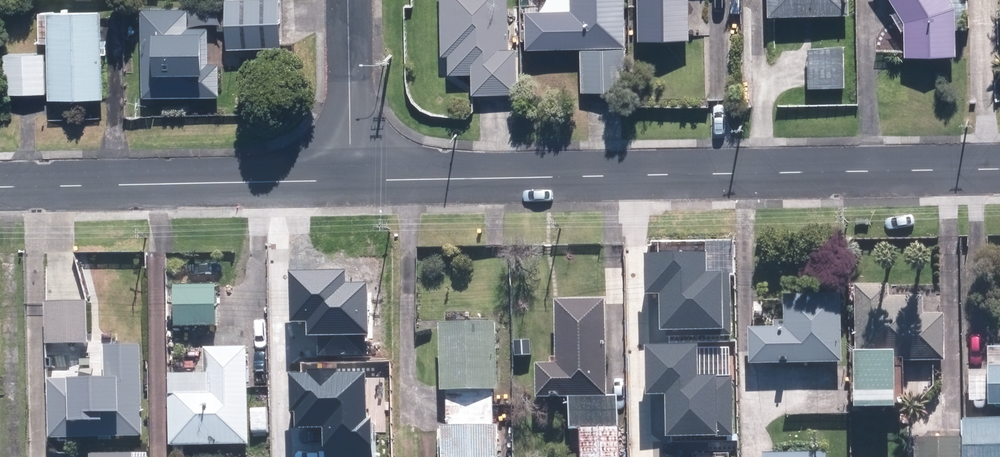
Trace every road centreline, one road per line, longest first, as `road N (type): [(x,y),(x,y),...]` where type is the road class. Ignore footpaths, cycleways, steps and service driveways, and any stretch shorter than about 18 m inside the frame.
road 1 (tertiary): [(999,169),(352,182)]
road 2 (tertiary): [(352,182),(0,187)]
road 3 (residential): [(352,182),(349,0)]

